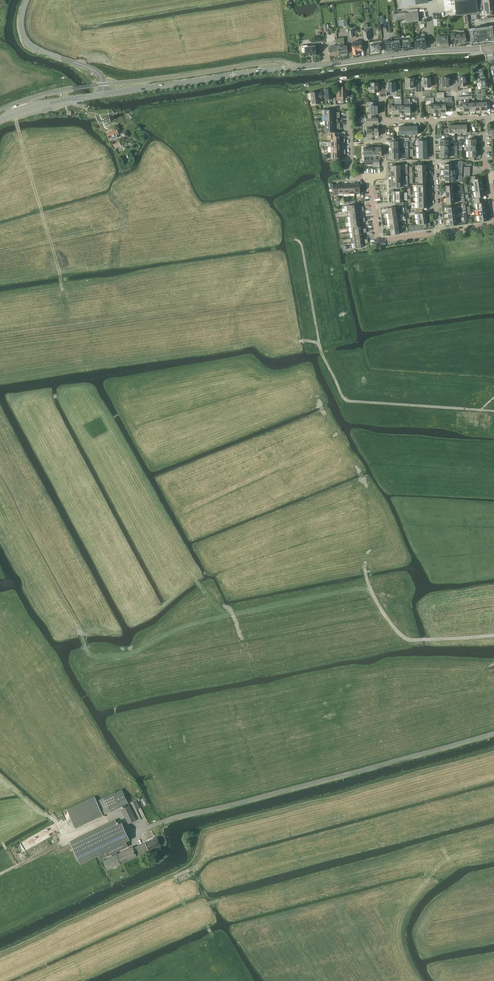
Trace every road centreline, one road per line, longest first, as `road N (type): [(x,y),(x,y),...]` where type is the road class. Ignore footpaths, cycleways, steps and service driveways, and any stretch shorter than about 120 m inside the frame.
road 1 (tertiary): [(105,94),(489,47)]
road 2 (track): [(293,239),(300,242),(320,347),(347,402),(493,413)]
road 3 (track): [(14,116),(70,316)]
road 4 (track): [(363,564),(400,635),(493,640)]
road 5 (track): [(0,875),(119,814),(132,835)]
road 6 (unclassified): [(105,94),(97,72),(30,43),(22,24),(27,0)]
road 7 (residential): [(370,176),(378,237),(440,232)]

